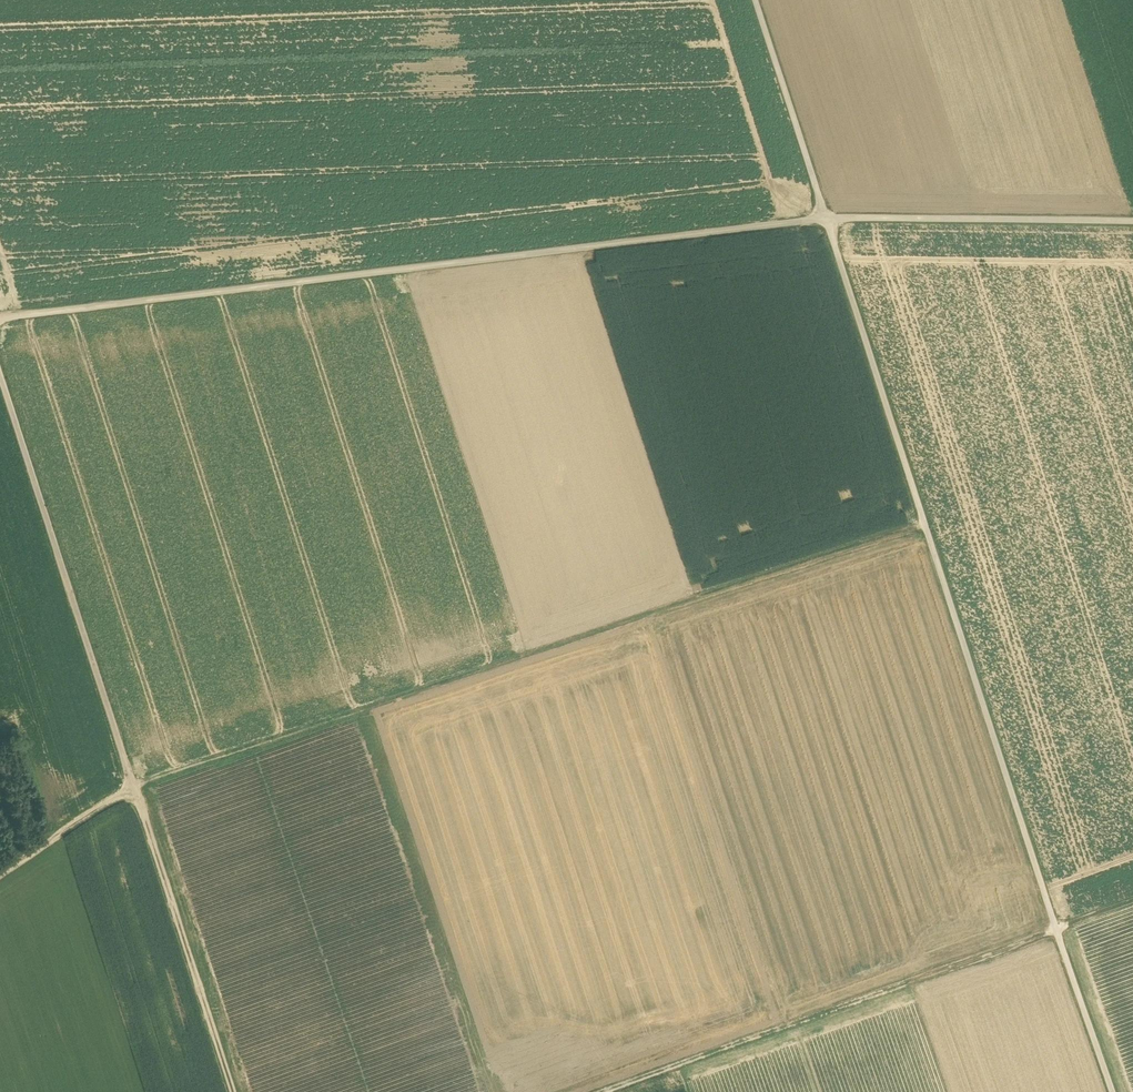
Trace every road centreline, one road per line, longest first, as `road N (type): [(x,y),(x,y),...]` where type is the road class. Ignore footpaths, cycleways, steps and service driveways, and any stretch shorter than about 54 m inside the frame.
road 1 (track): [(756,0),(1118,1091)]
road 2 (track): [(1132,222),(826,219),(0,323)]
road 3 (track): [(924,521),(142,791)]
road 4 (track): [(631,1091),(1132,913)]
road 5 (track): [(142,791),(0,362)]
road 6 (track): [(142,791),(240,1091)]
road 7 (track): [(142,791),(0,878)]

